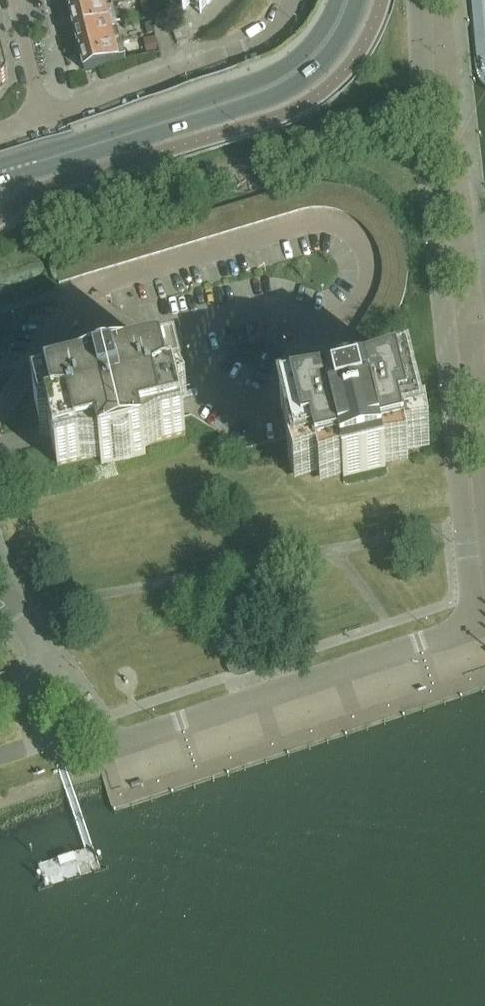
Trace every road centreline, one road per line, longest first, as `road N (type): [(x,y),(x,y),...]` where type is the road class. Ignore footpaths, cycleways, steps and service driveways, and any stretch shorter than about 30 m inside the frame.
road 1 (unclassified): [(58,676),(109,743),(470,624),(415,0)]
road 2 (tertiary): [(0,173),(279,84),(324,46),(348,0)]
road 3 (unclassified): [(45,121),(251,50),(276,33),(295,0)]
road 4 (residential): [(45,121),(15,0)]

